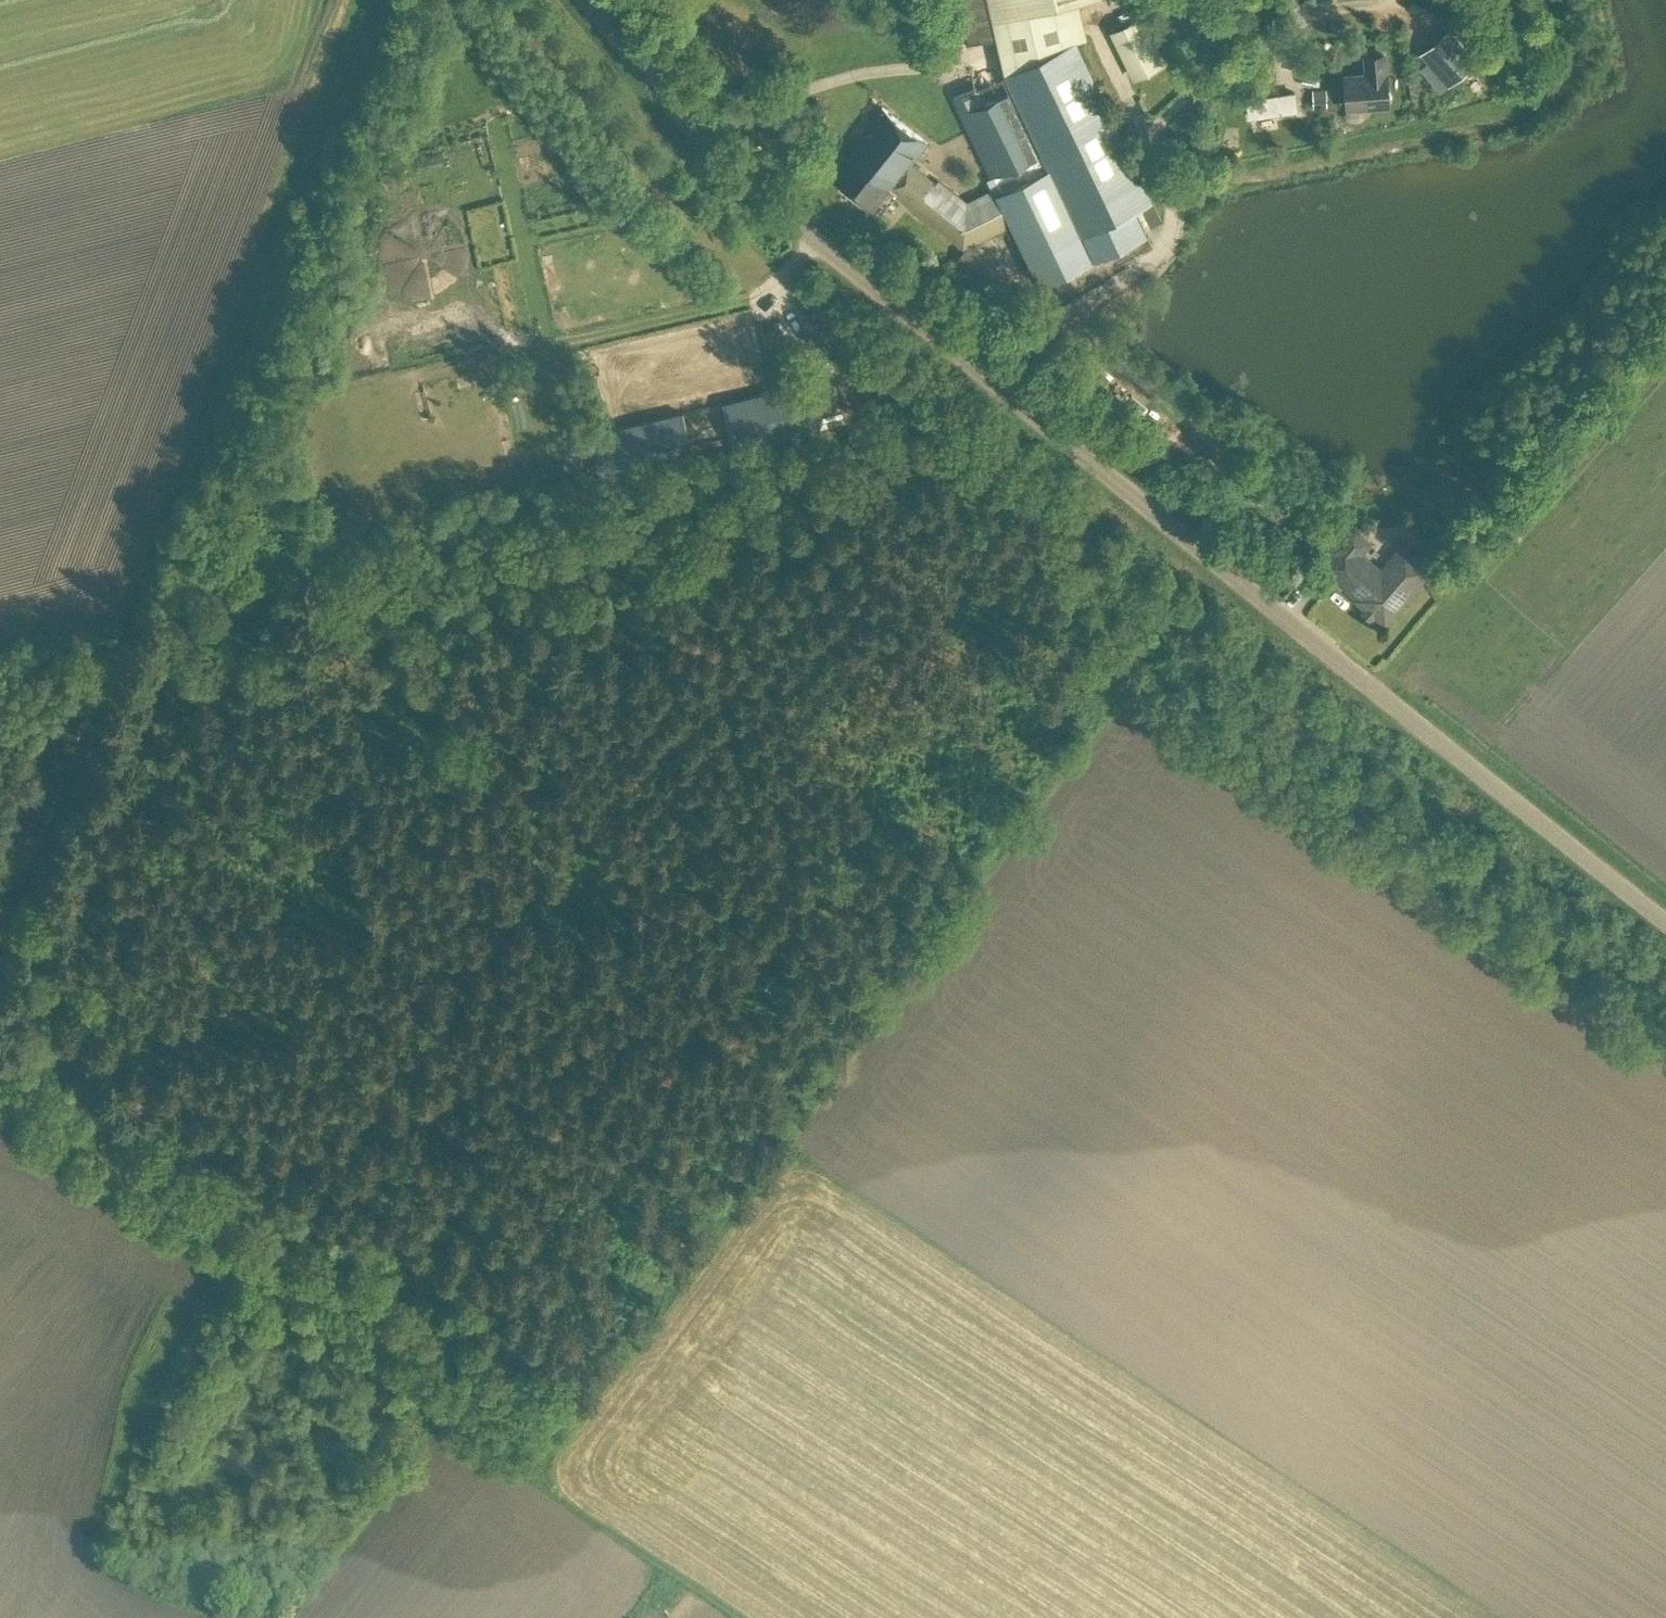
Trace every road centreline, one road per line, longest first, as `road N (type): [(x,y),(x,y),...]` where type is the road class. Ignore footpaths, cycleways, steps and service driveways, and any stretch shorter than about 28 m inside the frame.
road 1 (unclassified): [(589,0),(714,153),(764,197),(1665,922)]
road 2 (track): [(0,902),(122,605),(343,0)]

